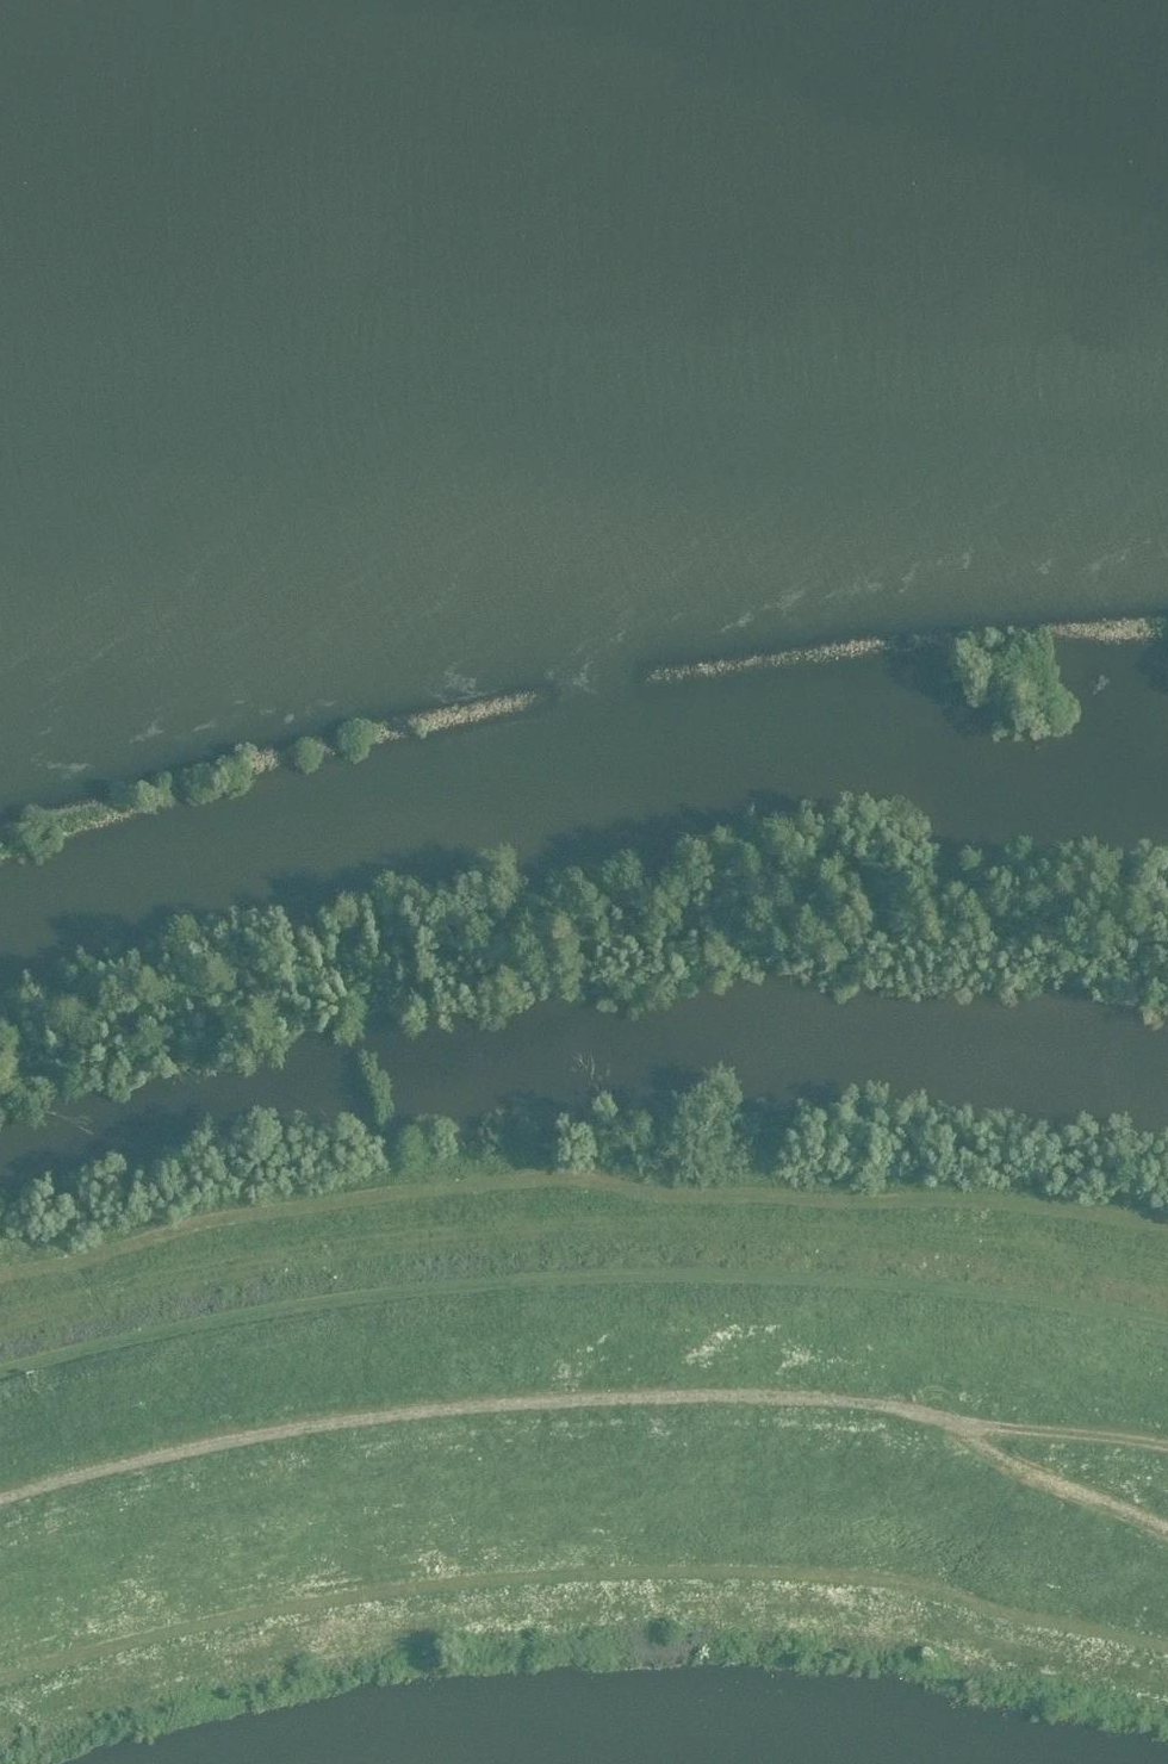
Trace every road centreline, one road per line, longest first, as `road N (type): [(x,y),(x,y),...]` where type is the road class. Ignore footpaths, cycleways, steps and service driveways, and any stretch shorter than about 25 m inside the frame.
road 1 (track): [(0,1501),(230,1443),(380,1418),(672,1396),(822,1399),(1167,1448)]
road 2 (track): [(1167,1526),(1005,1458),(970,1423)]

